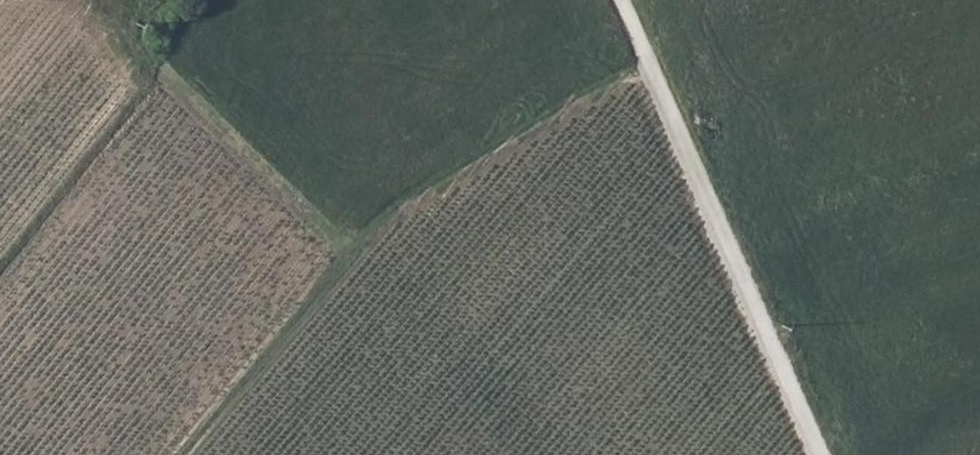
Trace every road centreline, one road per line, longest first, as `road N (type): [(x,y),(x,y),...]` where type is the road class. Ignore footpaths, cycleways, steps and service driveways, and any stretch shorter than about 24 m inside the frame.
road 1 (track): [(184,454),(367,229),(650,65)]
road 2 (track): [(821,454),(620,0)]
road 3 (track): [(343,258),(155,80)]

